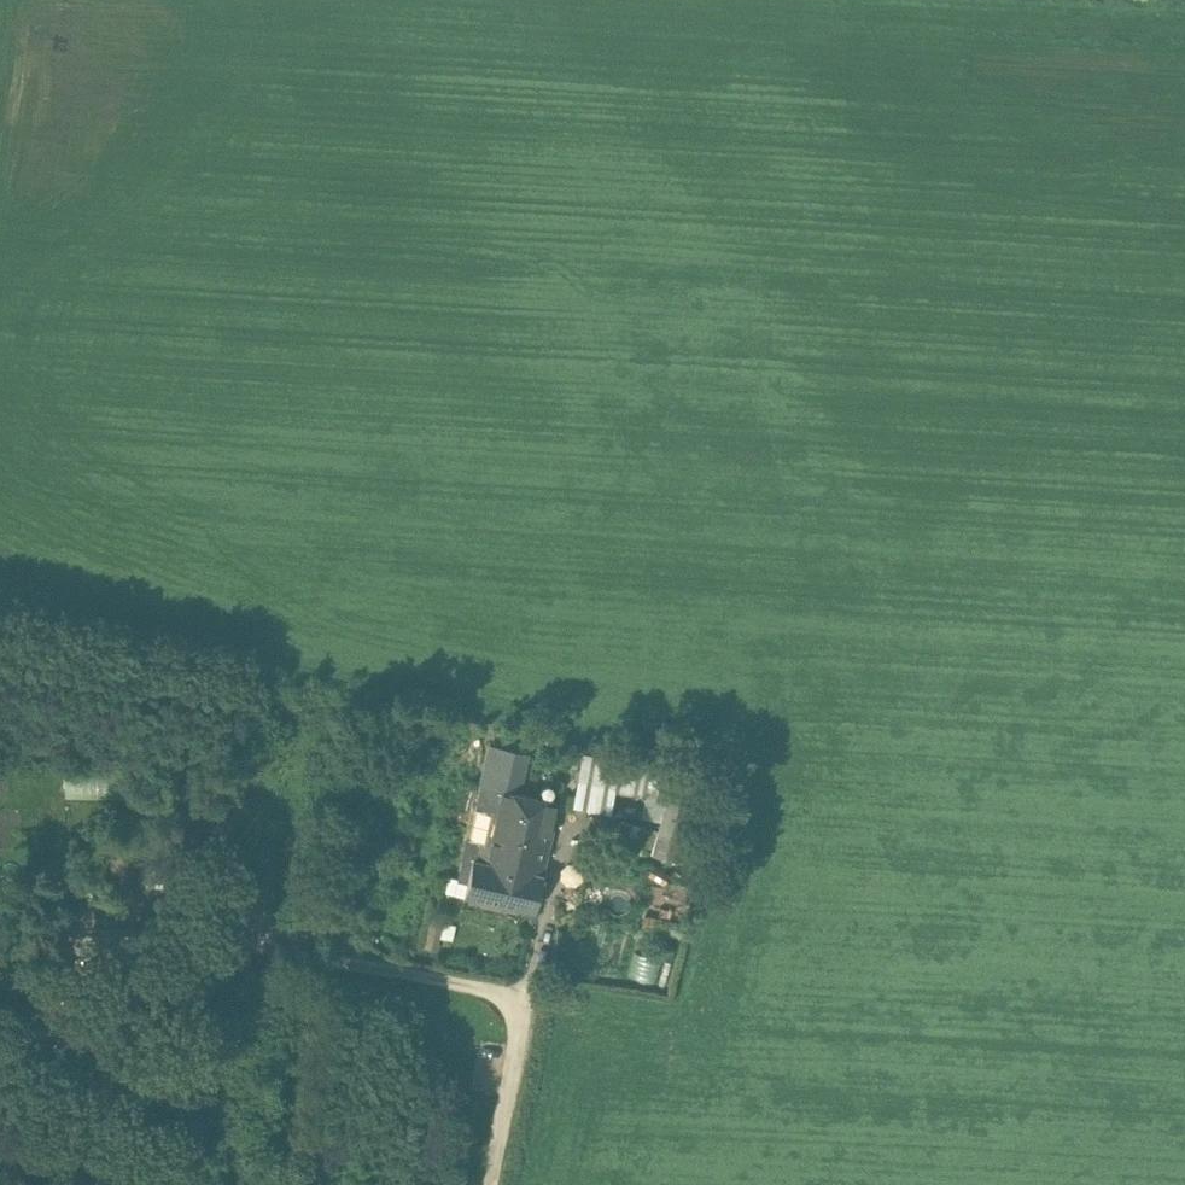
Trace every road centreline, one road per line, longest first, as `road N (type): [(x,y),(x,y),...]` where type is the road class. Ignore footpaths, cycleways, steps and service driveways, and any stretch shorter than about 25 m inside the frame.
road 1 (track): [(494,1184),(526,996),(203,935)]

